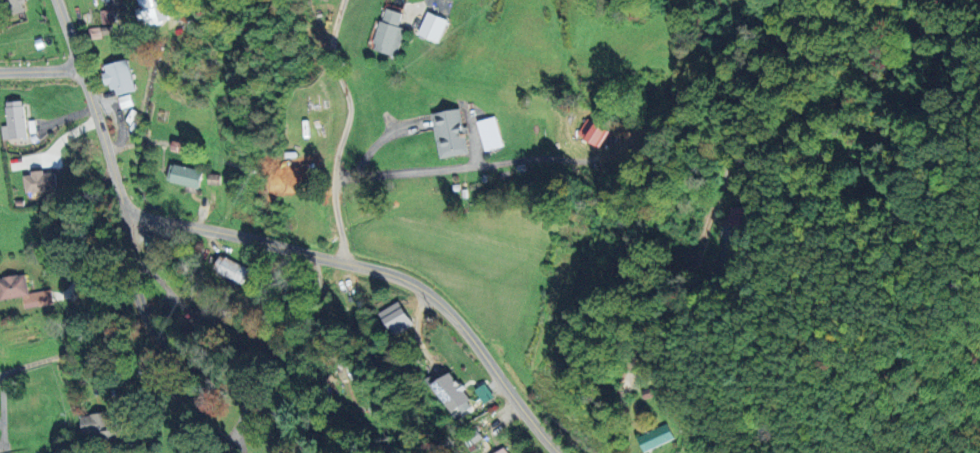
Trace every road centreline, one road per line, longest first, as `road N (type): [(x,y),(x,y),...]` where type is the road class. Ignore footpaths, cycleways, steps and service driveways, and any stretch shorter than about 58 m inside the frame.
road 1 (residential): [(310,452),(256,400),(171,346),(142,312),(128,271),(128,212),(54,0)]
road 2 (residential): [(559,452),(462,327),(412,283),(128,212)]
road 3 (residential): [(620,452),(629,358),(683,290),(730,165)]
road 4 (residential): [(346,262),(333,194),(349,112),(331,65),(341,0)]

